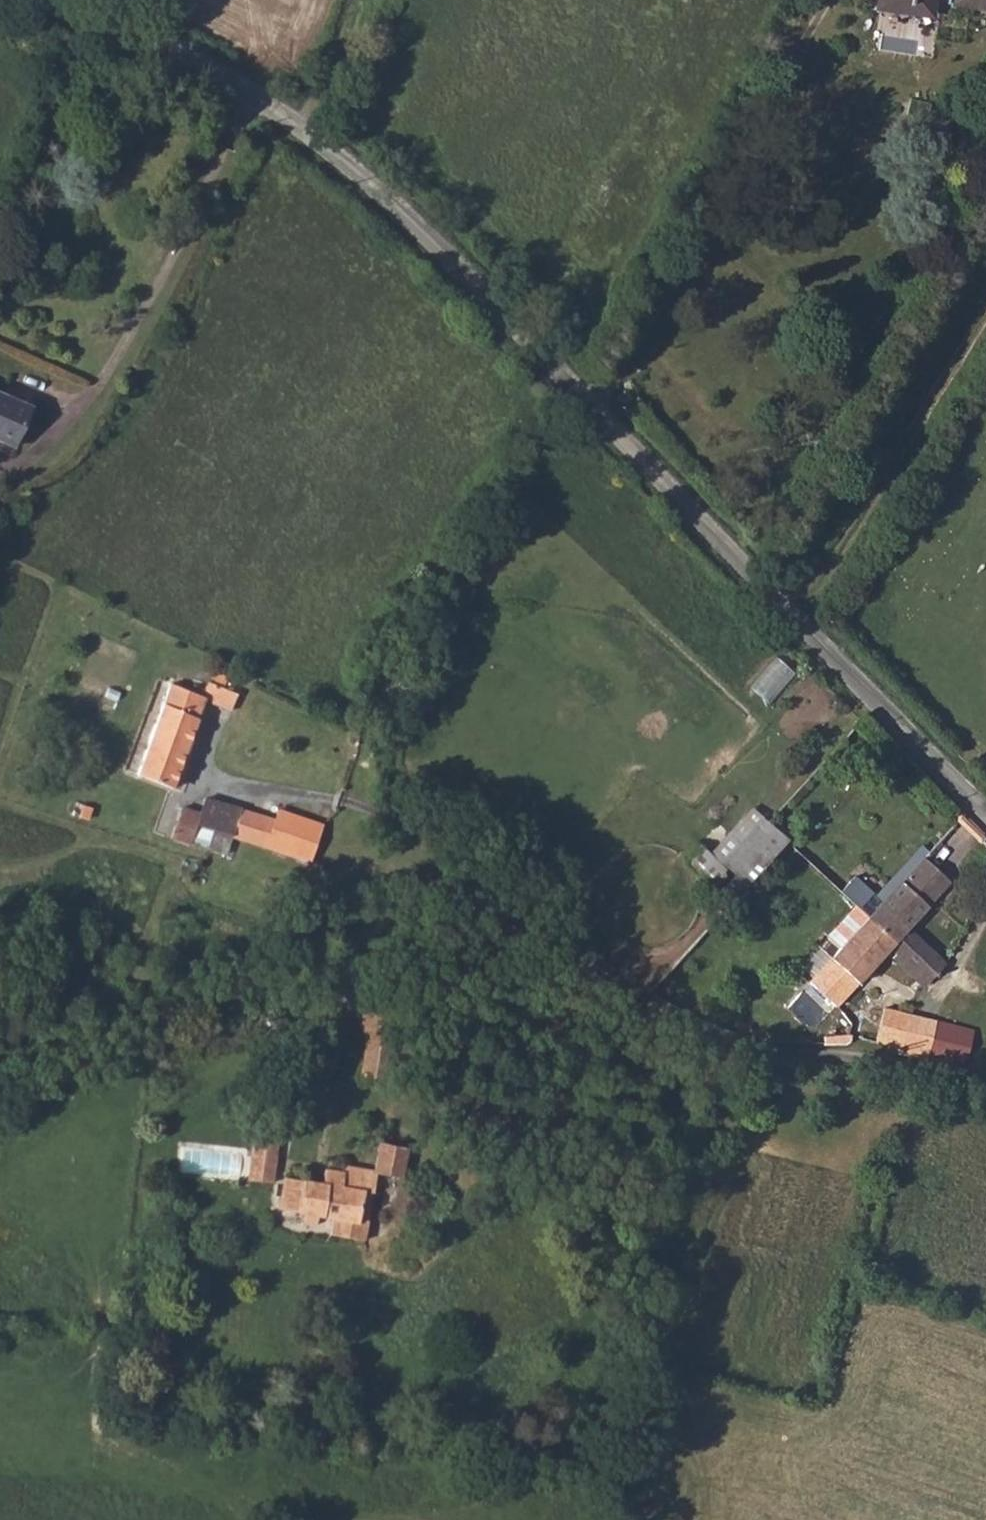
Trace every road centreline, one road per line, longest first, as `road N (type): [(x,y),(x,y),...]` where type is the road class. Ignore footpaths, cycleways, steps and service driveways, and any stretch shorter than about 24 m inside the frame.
road 1 (track): [(0,1075),(138,1017),(280,1008),(335,1020),(350,999),(366,994),(425,994),(535,923),(717,1055),(674,1158),(649,1297),(625,1519)]
road 2 (unclassified): [(60,0),(168,46),(250,94),(383,190),(985,819)]
road 3 (track): [(573,390),(409,653),(345,809),(483,866),(535,923)]
road 4 (track): [(593,412),(710,219),(824,0)]
road 5 (track): [(250,94),(103,387),(58,439),(21,466),(0,466)]
road 6 (unclassified): [(717,1055),(823,1061),(925,1078),(985,1099)]

